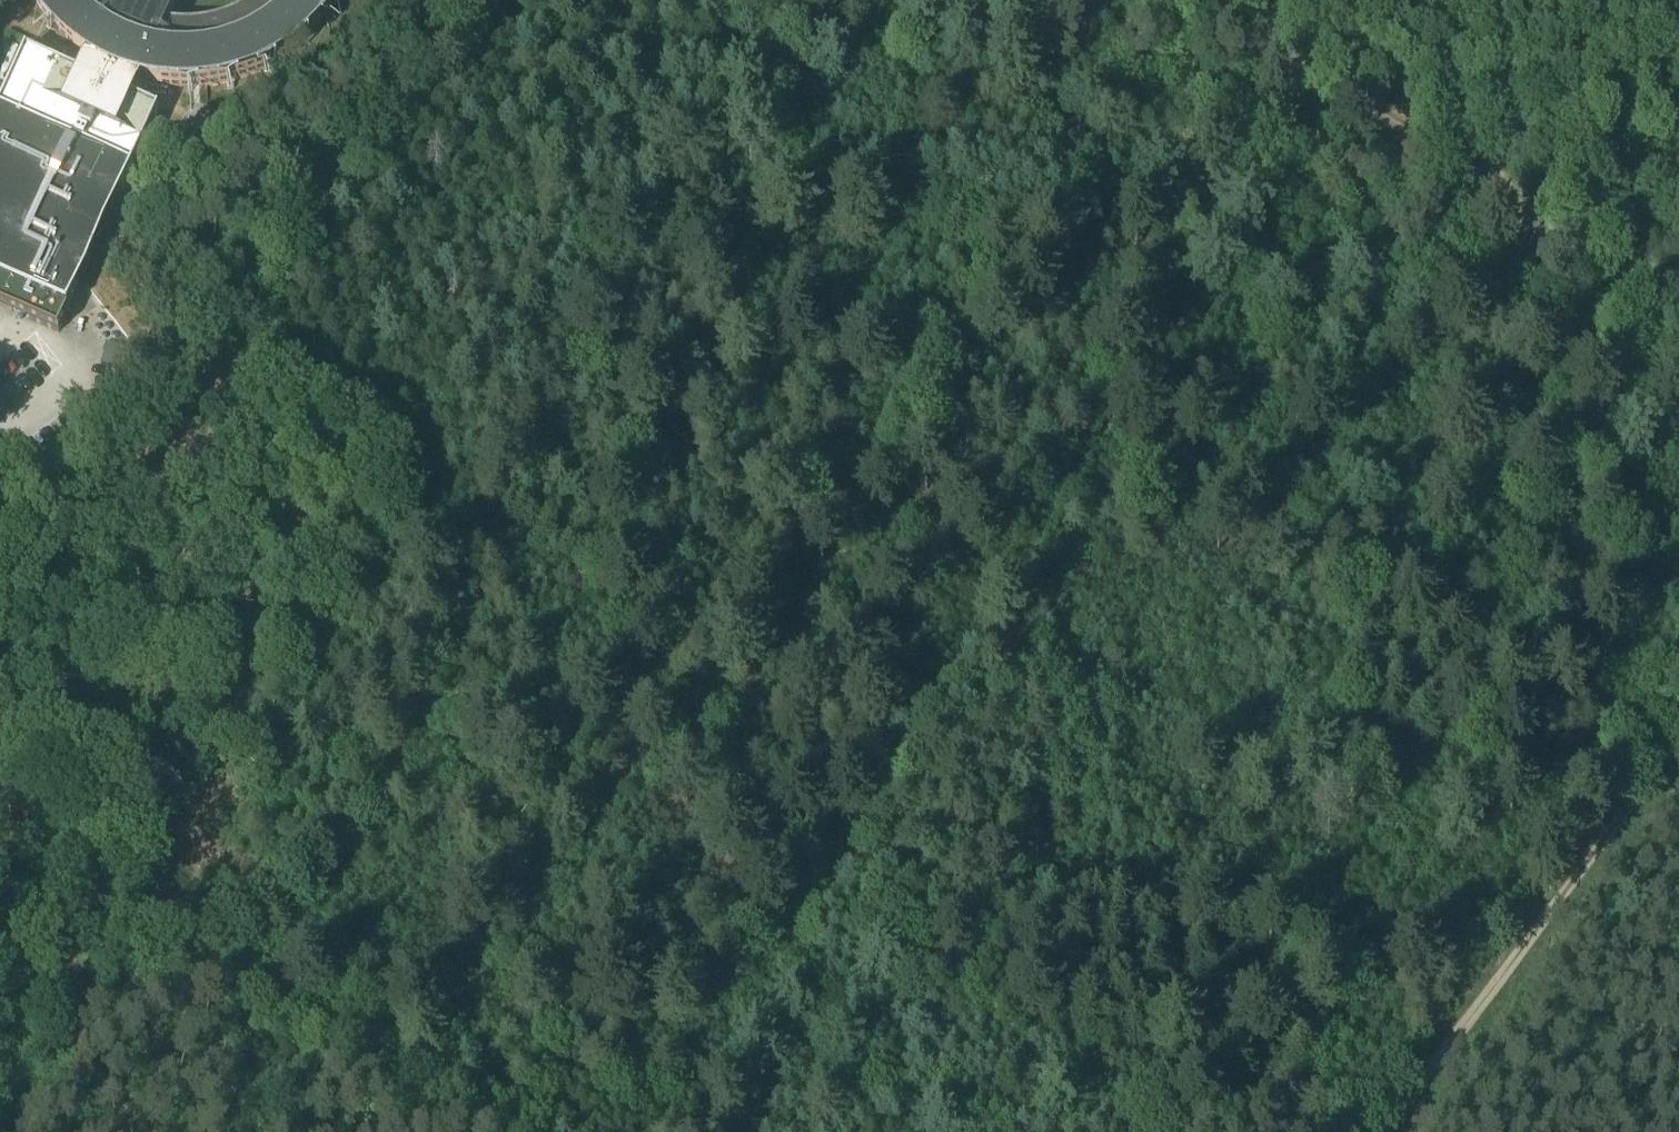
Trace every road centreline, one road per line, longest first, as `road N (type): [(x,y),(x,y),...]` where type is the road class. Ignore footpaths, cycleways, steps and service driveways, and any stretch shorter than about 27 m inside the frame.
road 1 (track): [(449,0),(0,659)]
road 2 (tertiary): [(1678,296),(1180,0)]
road 3 (track): [(1678,730),(1382,1131)]

